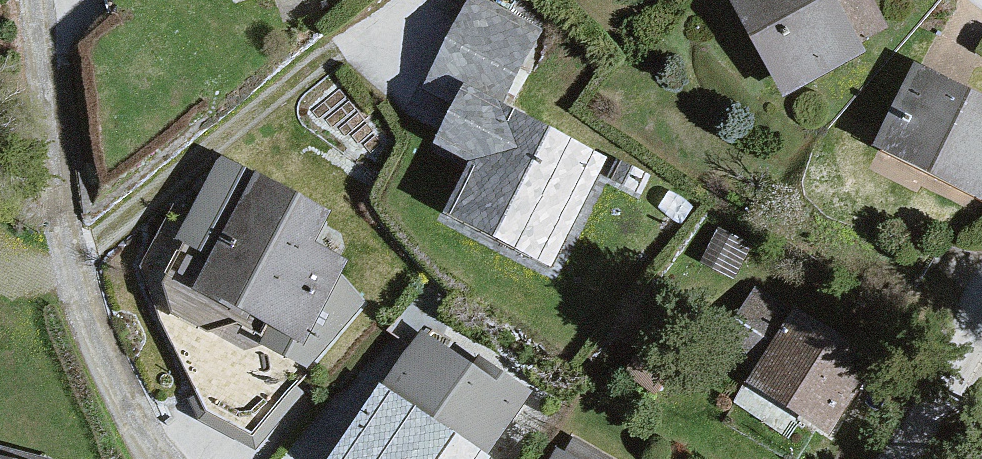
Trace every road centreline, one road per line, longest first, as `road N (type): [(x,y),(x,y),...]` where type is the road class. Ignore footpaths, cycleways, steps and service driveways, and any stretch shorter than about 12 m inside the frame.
road 1 (residential): [(174,458),(115,365),(59,213),(30,0)]
road 2 (residential): [(902,458),(981,330)]

